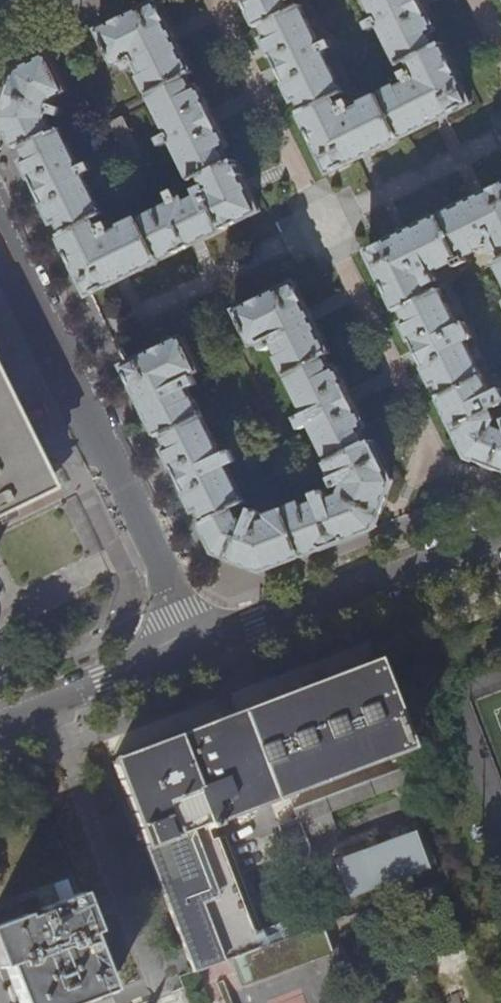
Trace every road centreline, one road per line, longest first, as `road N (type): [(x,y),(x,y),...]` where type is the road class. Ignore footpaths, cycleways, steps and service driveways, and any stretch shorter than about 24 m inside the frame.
road 1 (residential): [(0,232),(201,647)]
road 2 (residential): [(500,534),(201,647)]
road 3 (residential): [(201,647),(0,724)]

